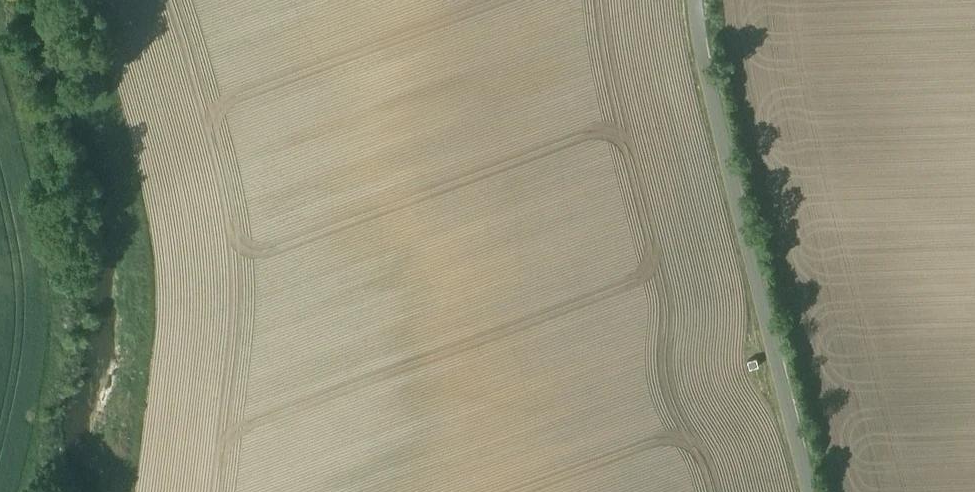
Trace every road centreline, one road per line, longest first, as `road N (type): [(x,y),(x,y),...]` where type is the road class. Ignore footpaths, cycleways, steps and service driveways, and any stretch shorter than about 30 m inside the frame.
road 1 (unclassified): [(690,0),(808,491)]

